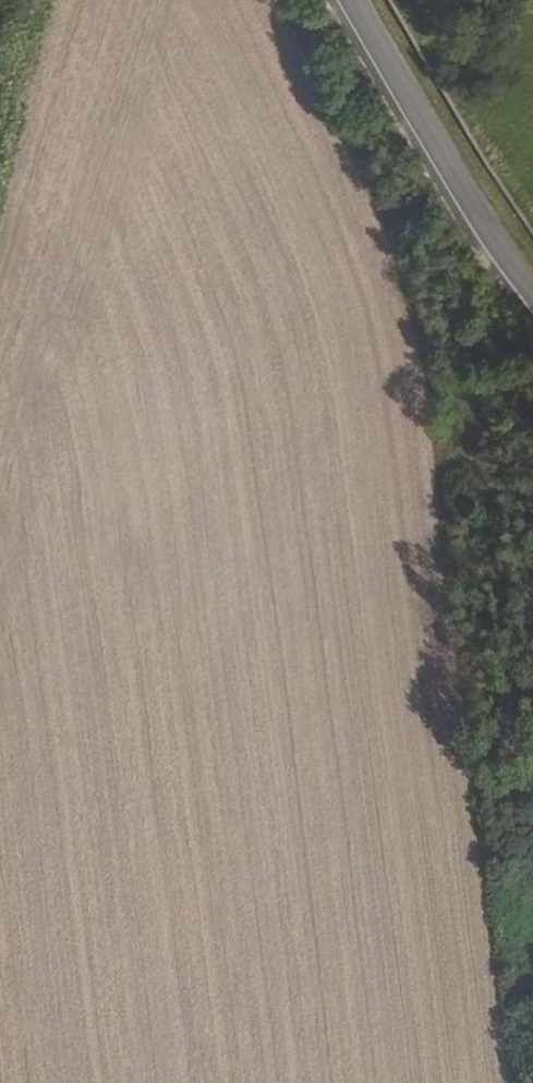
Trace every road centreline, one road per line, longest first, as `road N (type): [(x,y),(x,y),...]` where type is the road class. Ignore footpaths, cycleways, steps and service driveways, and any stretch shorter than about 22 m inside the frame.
road 1 (unclassified): [(351,0),(532,288)]

